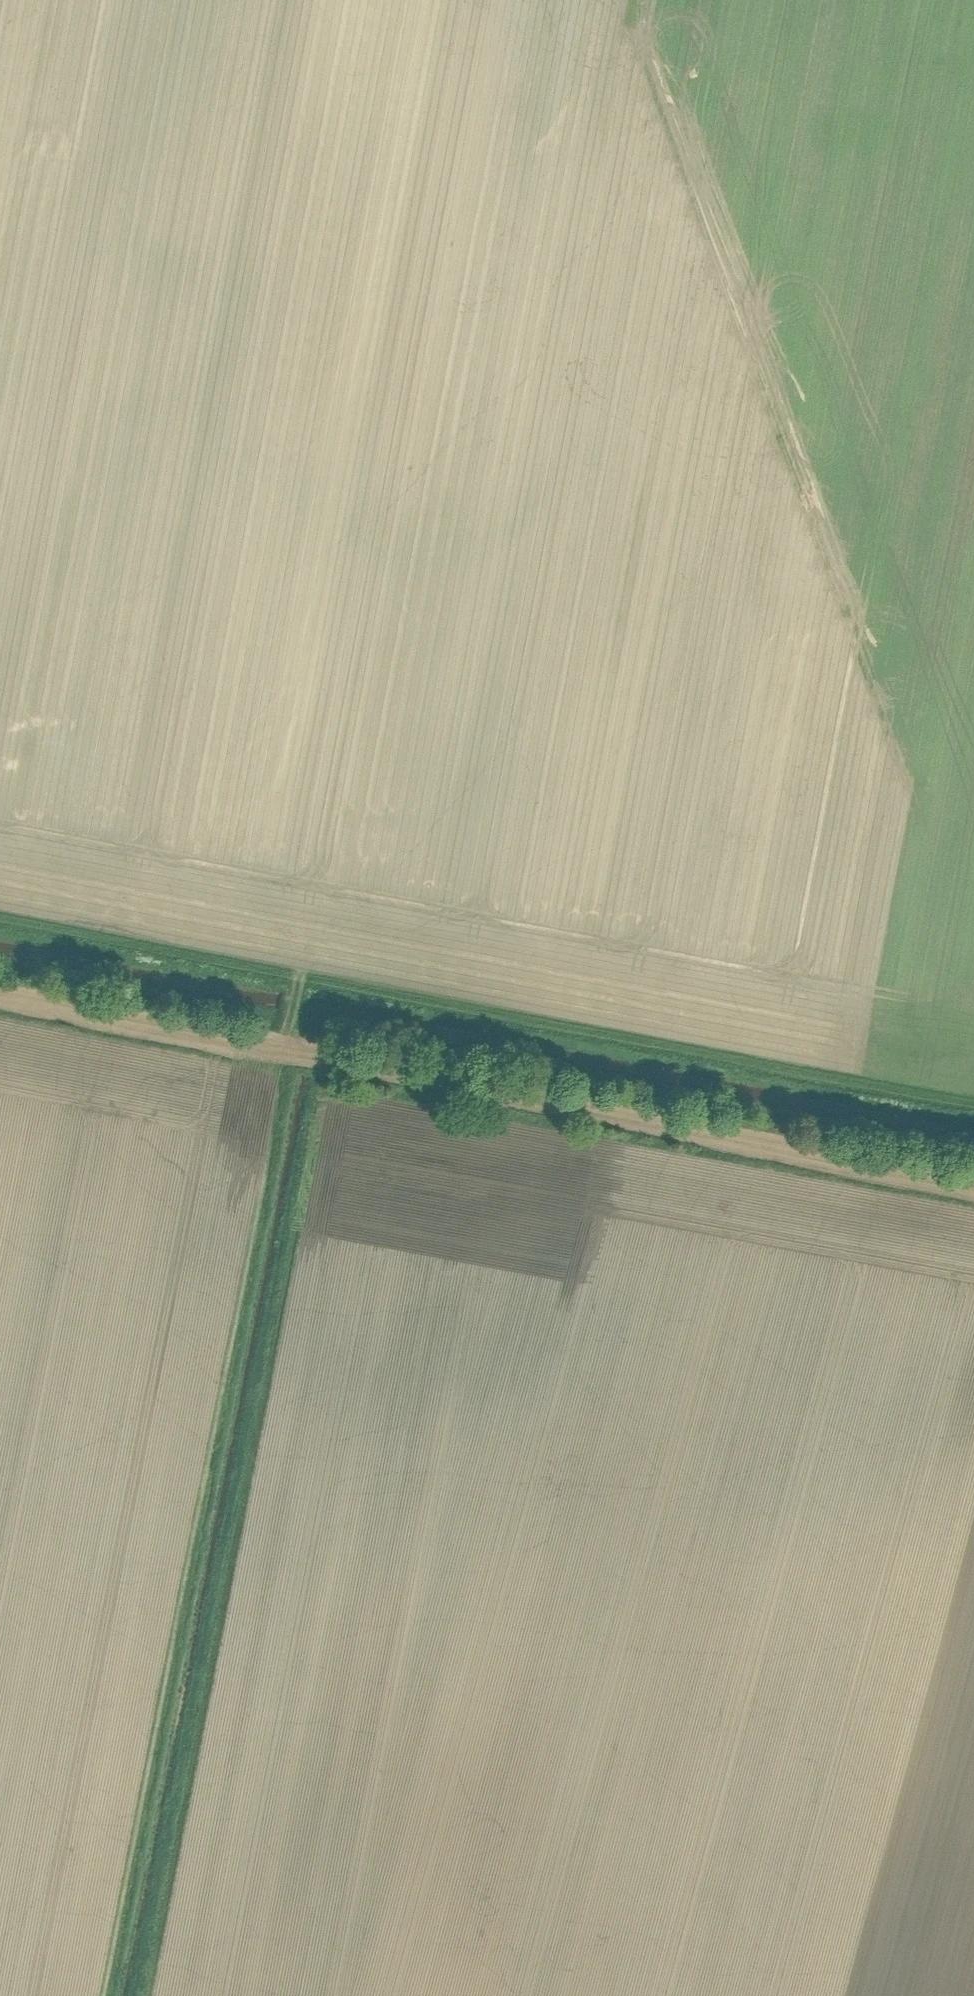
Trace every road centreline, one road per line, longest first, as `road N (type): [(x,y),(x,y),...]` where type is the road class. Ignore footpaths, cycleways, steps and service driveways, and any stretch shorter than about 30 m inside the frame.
road 1 (unclassified): [(0,982),(973,1171)]

